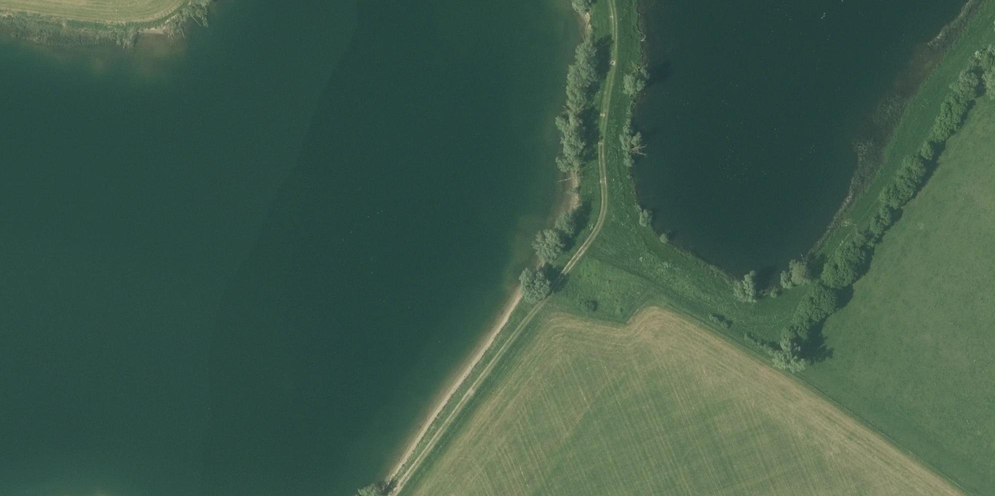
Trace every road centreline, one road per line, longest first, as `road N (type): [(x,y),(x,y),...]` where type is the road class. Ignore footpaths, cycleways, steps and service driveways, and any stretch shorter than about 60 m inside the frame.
road 1 (track): [(392,495),(599,224),(613,49),(610,0)]

